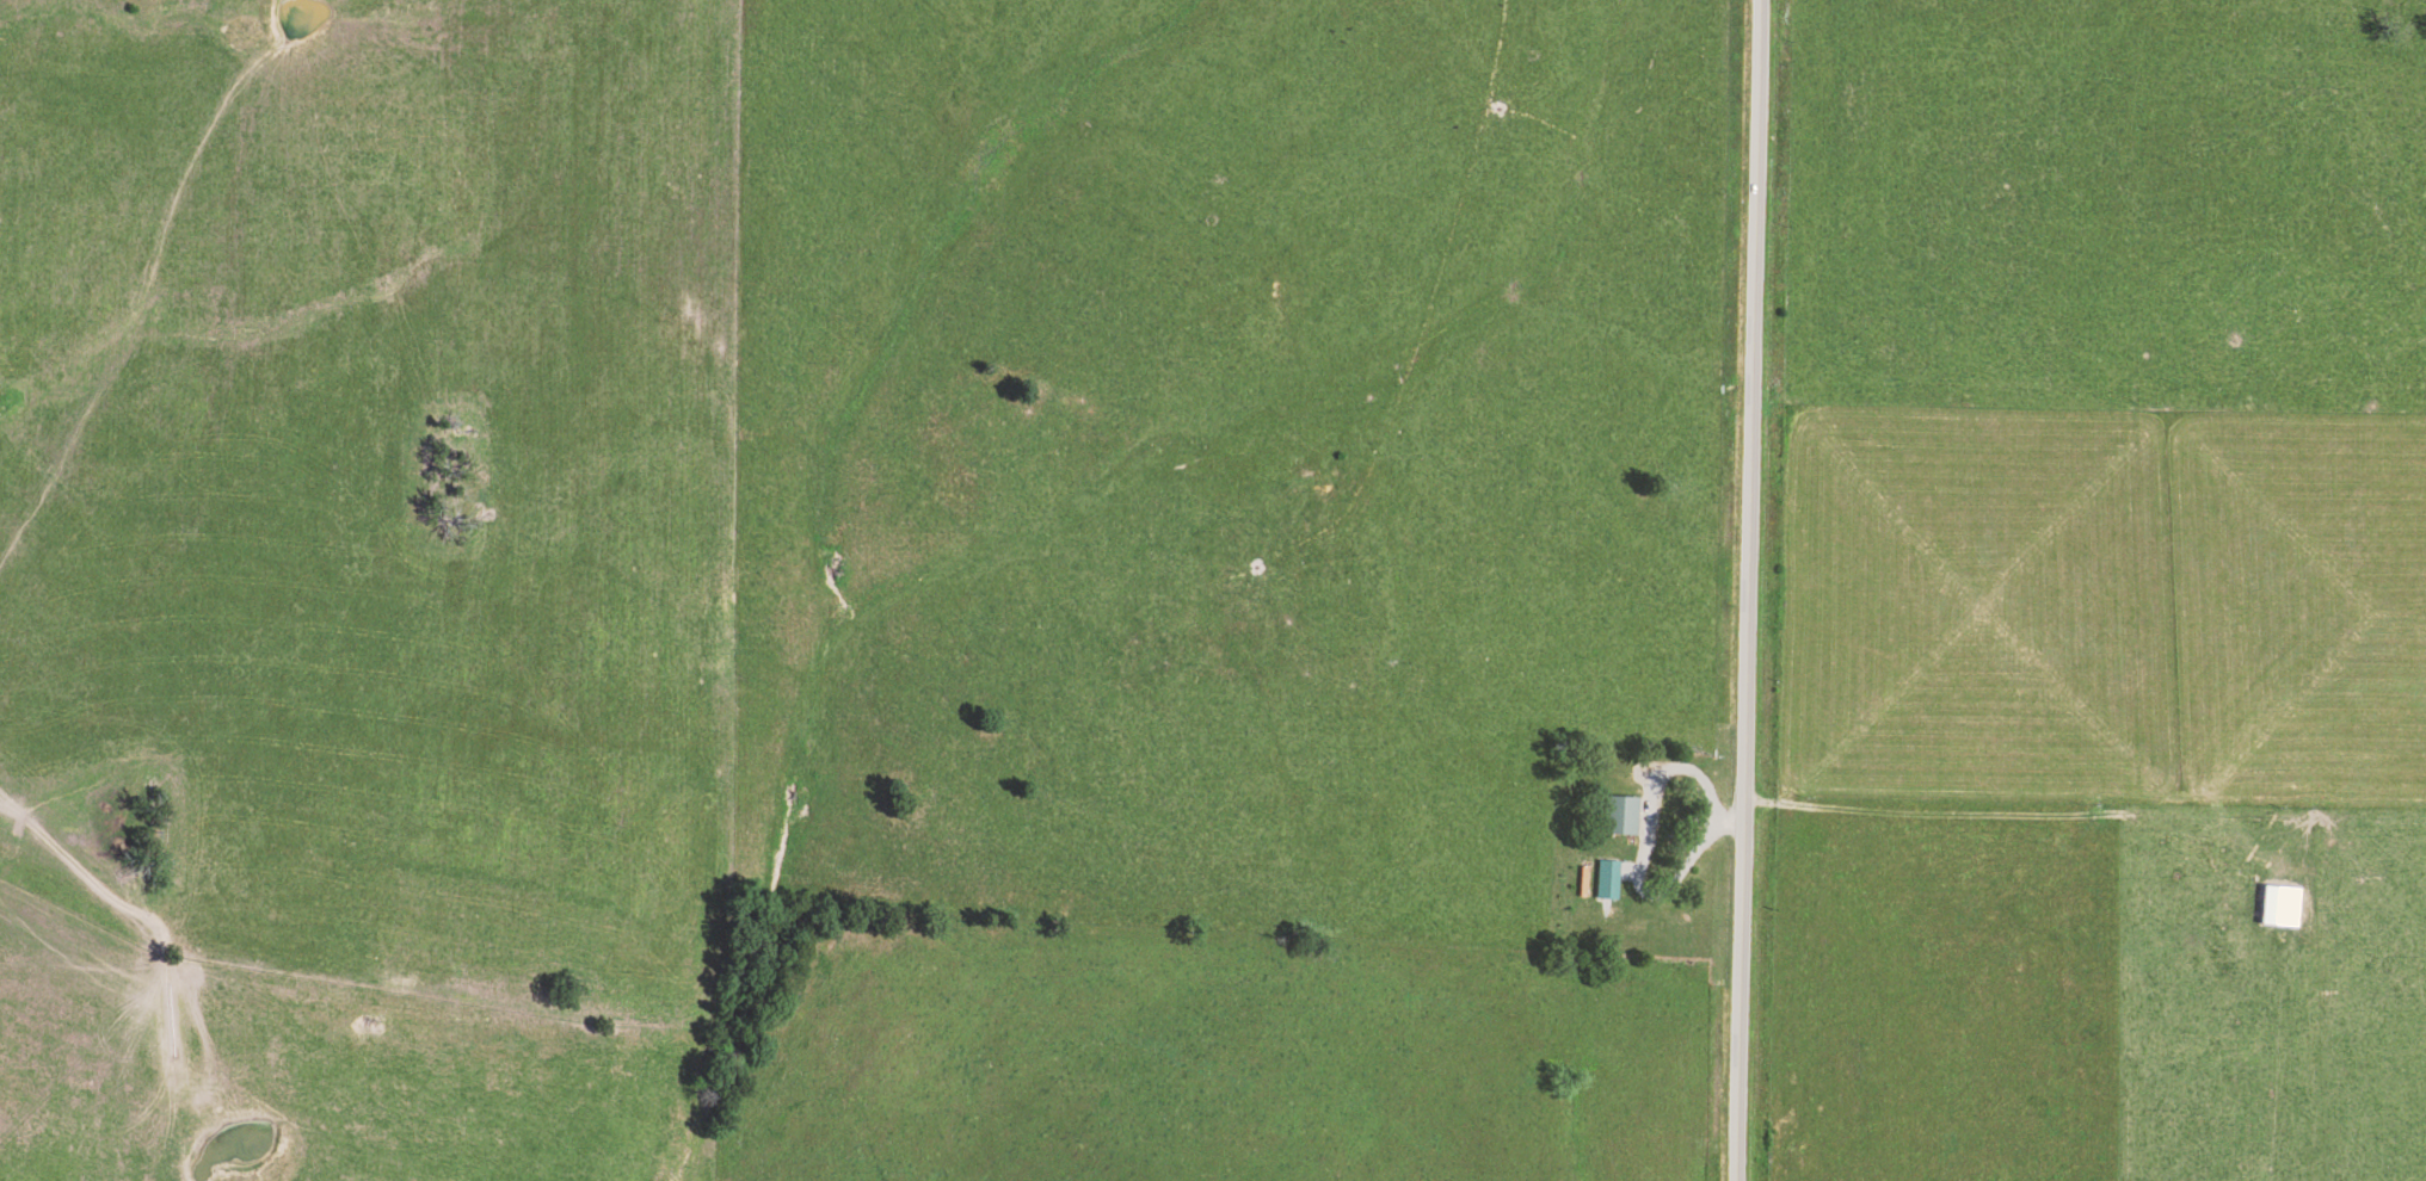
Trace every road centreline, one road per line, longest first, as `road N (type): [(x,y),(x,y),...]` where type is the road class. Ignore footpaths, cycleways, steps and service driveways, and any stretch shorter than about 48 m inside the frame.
road 1 (secondary): [(1733,1180),(1757,0)]

